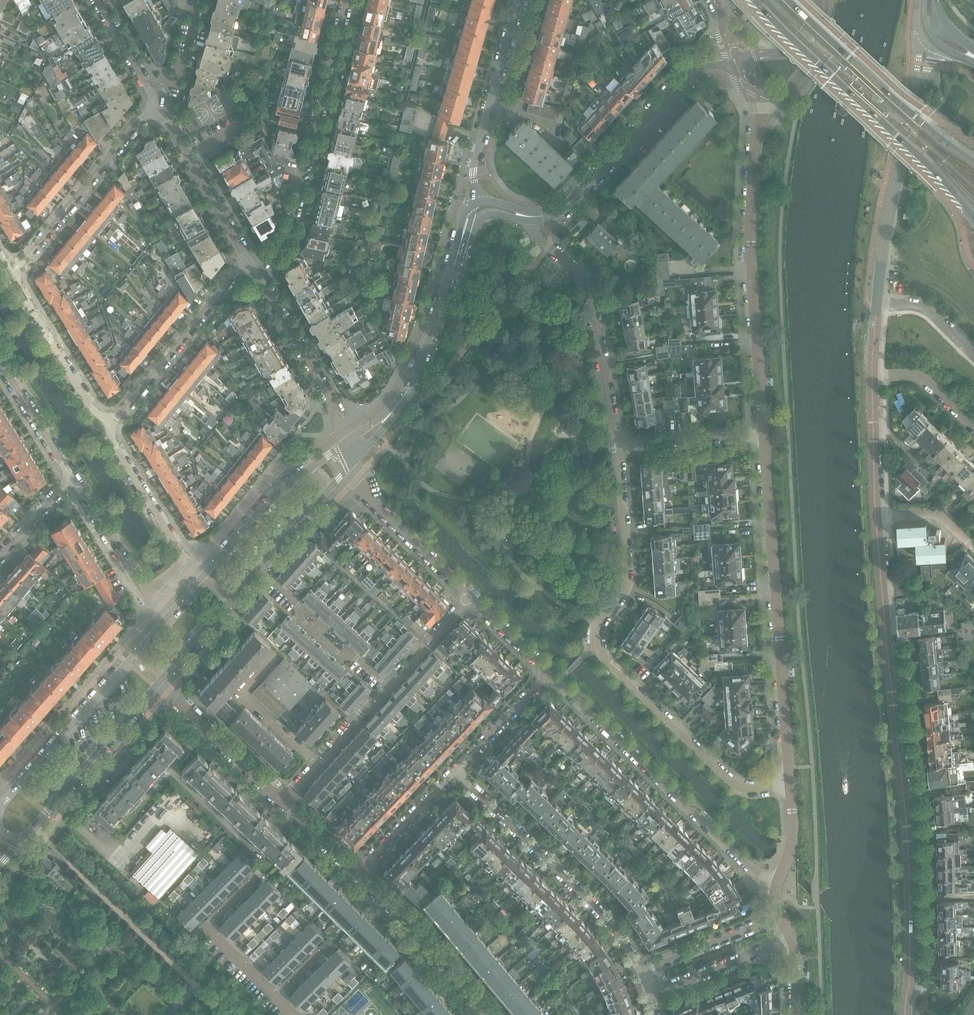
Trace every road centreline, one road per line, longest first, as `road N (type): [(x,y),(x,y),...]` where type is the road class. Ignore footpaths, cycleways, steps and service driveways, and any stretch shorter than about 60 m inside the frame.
road 1 (residential): [(905,1014),(908,834),(876,515)]
road 2 (residential): [(790,785),(749,790),(729,781),(604,659),(598,626),(628,576),(624,444)]
road 3 (residential): [(764,435),(790,785)]
road 4 (residential): [(756,96),(750,268),(764,435)]
road 5 (residential): [(776,888),(546,676)]
road 6 (secondary): [(754,0),(973,219)]
road 7 (residential): [(251,266),(283,246),(344,0)]
road 8 (residential): [(455,769),(597,907),(640,971)]
road 9 (residential): [(533,216),(535,233),(590,291),(614,430),(624,444)]
road 10 (secondary): [(973,162),(788,0)]
road 11 (tertiary): [(162,623),(5,801)]
road 12 (unclassified): [(877,303),(920,77)]
road 13 (residential): [(155,103),(10,276)]
road 14 (residential): [(251,266),(229,281),(106,431)]
road 15 (tertiary): [(479,200),(473,172),(519,0)]
road 16 (tertiary): [(24,838),(158,684)]
road 17 (residential): [(348,443),(251,266)]
road 18 (tertiary): [(533,216),(577,196),(680,83)]
road 19 (residential): [(487,1014),(359,873)]
road 20 (residential): [(155,103),(251,266)]
road 21 (residential): [(106,431),(10,276)]
road 22 (residential): [(353,463),(370,500),(467,594)]
road 23 (residential): [(387,686),(257,568)]
road 24 (tertiary): [(395,409),(431,348),(459,254)]
road 25 (residential): [(280,798),(158,684)]
road 26 (residential): [(649,994),(792,938)]
road 27 (tertiary): [(158,684),(257,568)]
road 28 (residential): [(186,560),(106,431)]
road 29 (residential): [(781,915),(640,971)]
road 30 (tertiary): [(307,470),(203,573)]
road 31 (residential): [(455,769),(359,873)]
road 32 (residential): [(71,477),(145,597)]
road 33 (residential): [(624,444),(764,435)]
road 34 (residential): [(876,515),(872,376)]
road 35 (residential): [(0,363),(71,477)]
road 36 (residential): [(546,676),(455,769)]
road 37 (residential): [(292,1014),(206,928)]
road 38 (residential): [(973,426),(927,381),(911,373),(872,376)]

